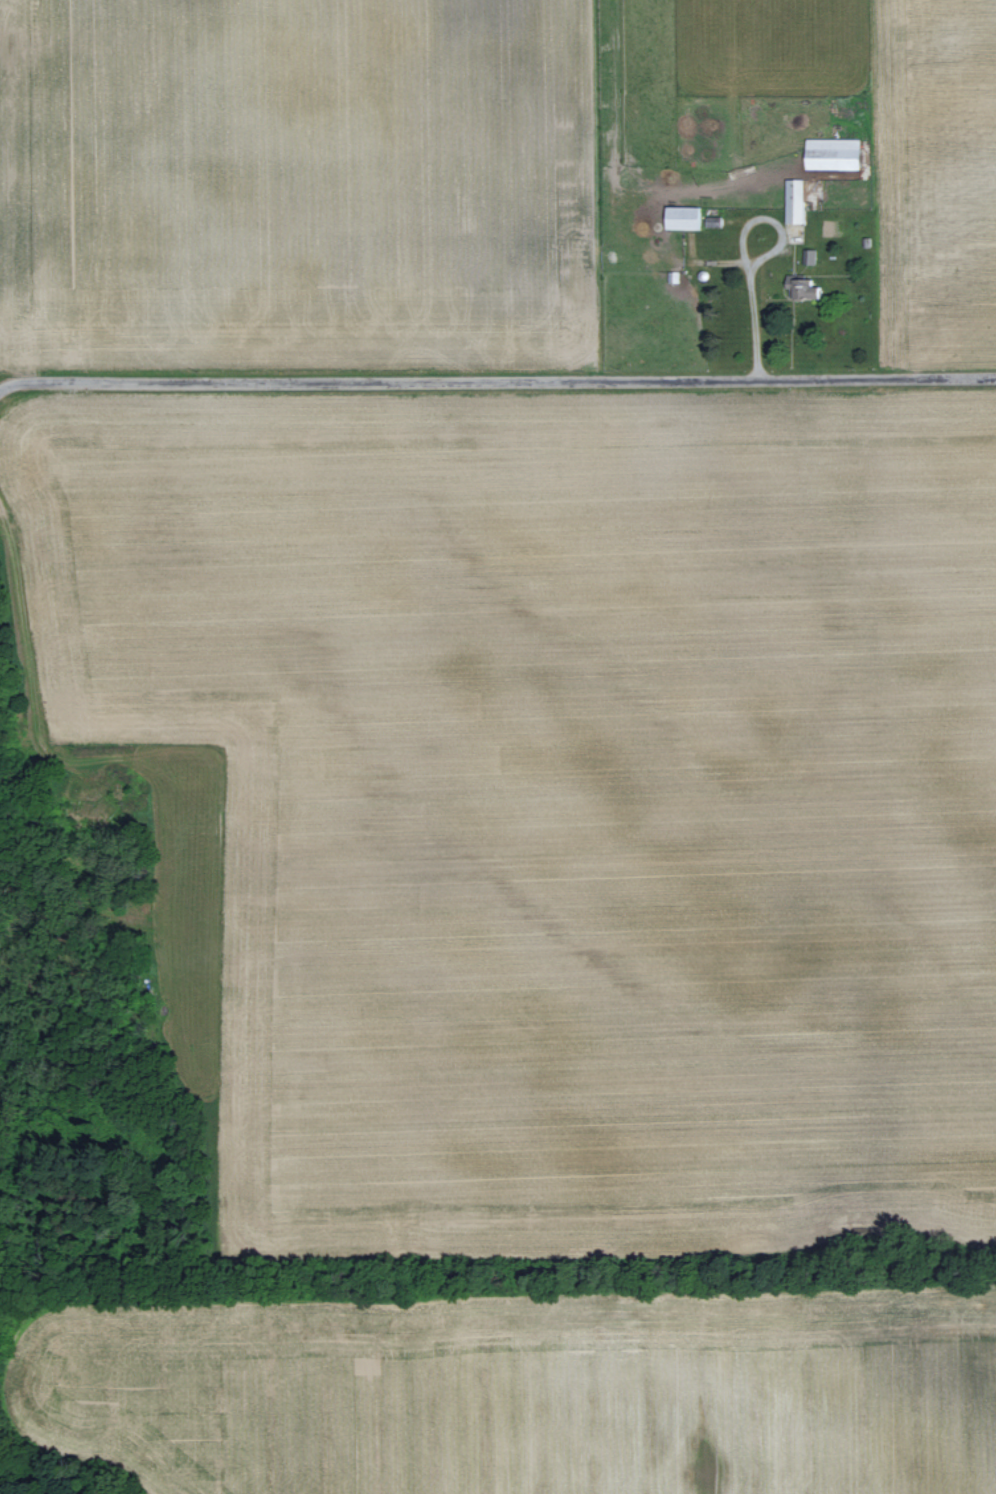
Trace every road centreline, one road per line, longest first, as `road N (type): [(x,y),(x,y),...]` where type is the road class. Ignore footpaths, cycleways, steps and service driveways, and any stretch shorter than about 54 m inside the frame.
road 1 (residential): [(0,460),(32,407),(101,390),(995,379)]

